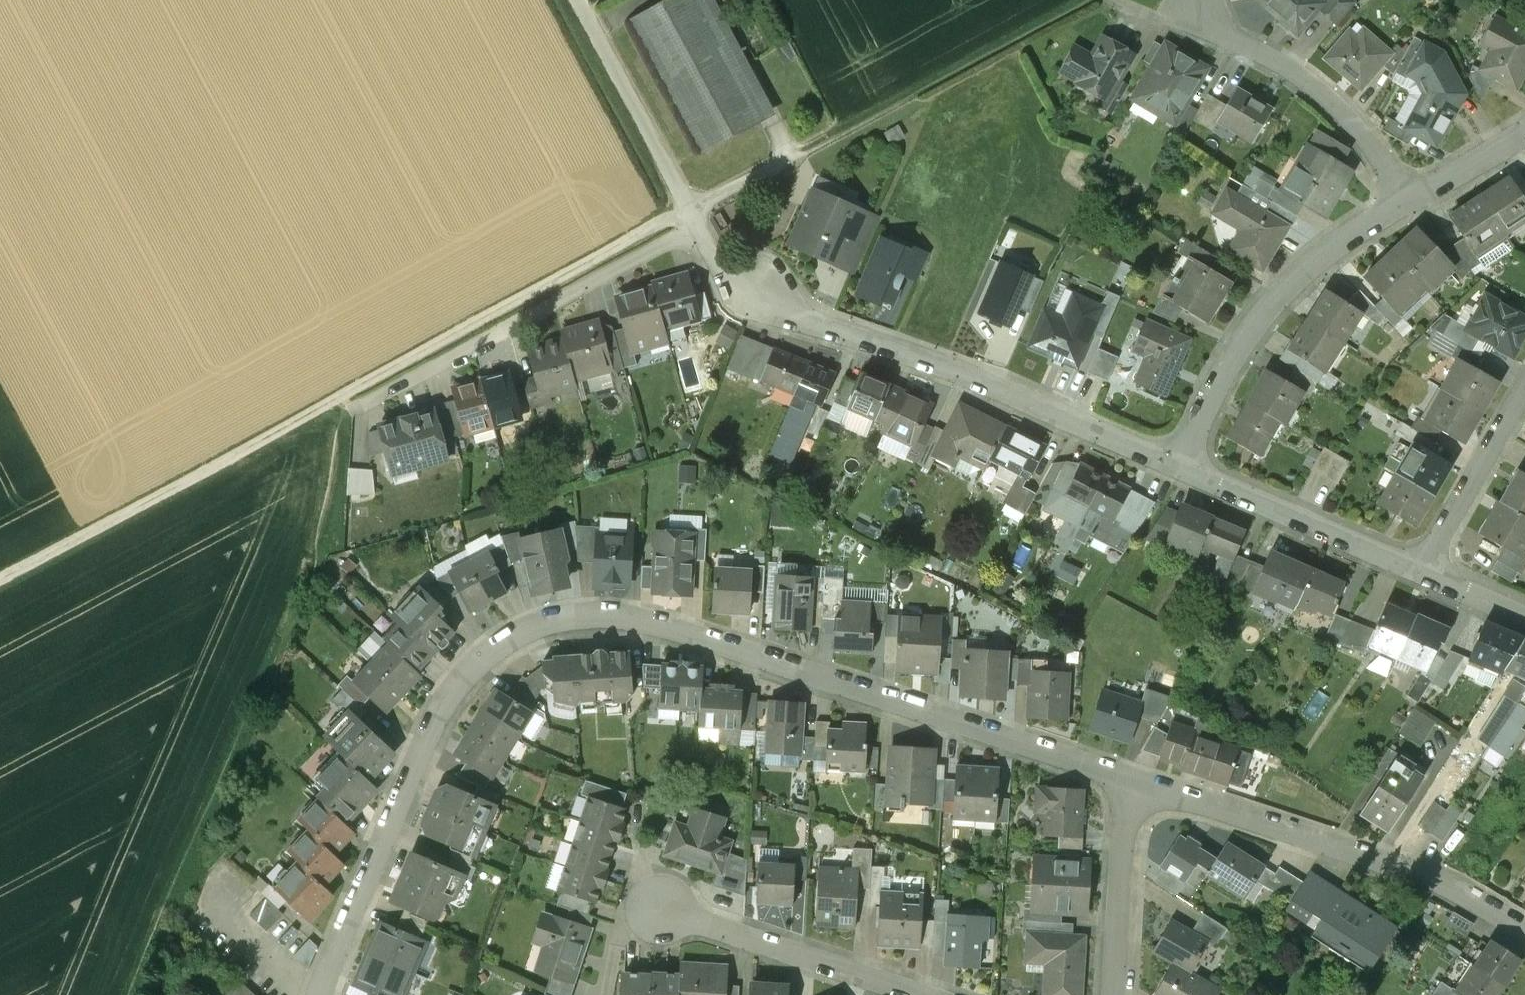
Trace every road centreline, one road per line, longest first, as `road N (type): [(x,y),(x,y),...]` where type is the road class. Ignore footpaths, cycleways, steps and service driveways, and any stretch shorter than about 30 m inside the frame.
road 1 (residential): [(320,994),(449,696),(523,630),(569,619),(637,621),(1133,780)]
road 2 (track): [(0,577),(689,209)]
road 3 (track): [(344,394),(326,513),(131,994)]
road 4 (residential): [(1180,465),(761,297),(722,274),(698,227)]
road 5 (residential): [(1133,780),(1423,874),(1524,933)]
road 6 (residential): [(344,420),(698,227)]
road 7 (residential): [(1180,465),(1241,344),(1307,263),(1407,201)]
road 8 (track): [(1081,0),(792,154)]
road 9 (residential): [(1407,201),(1328,98),(1223,33),(1192,2)]
road 10 (residential): [(923,994),(656,906)]
road 11 (residential): [(1424,572),(1180,465)]
road 12 (track): [(689,209),(577,0)]
road 13 (residential): [(1116,994),(1133,780)]
road 14 (residential): [(1424,572),(1524,392)]
road 15 (residential): [(1407,201),(1524,132)]

